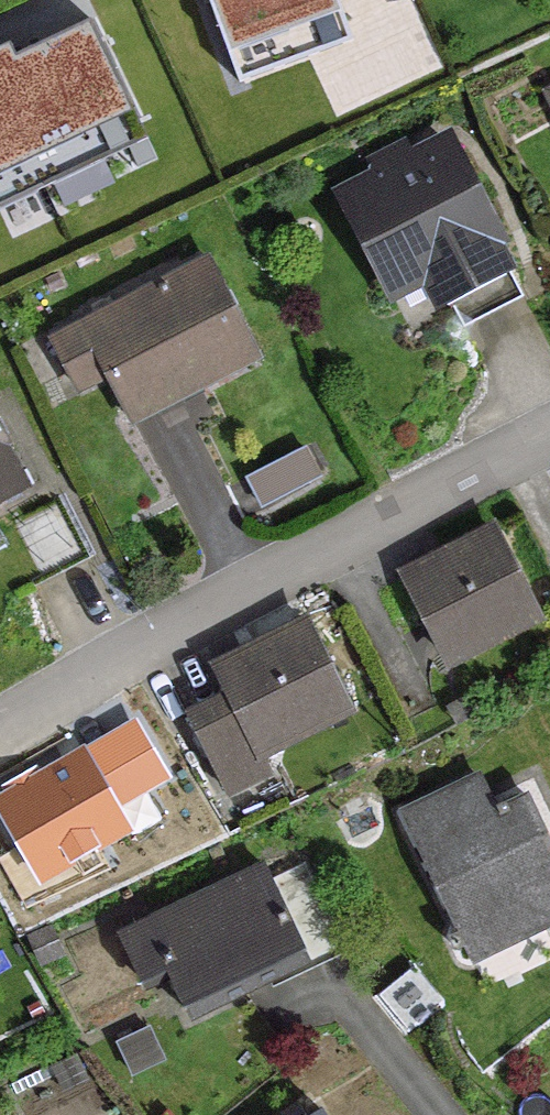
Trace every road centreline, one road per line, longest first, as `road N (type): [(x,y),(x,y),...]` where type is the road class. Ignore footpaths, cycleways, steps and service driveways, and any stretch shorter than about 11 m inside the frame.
road 1 (residential): [(0,731),(549,437)]

